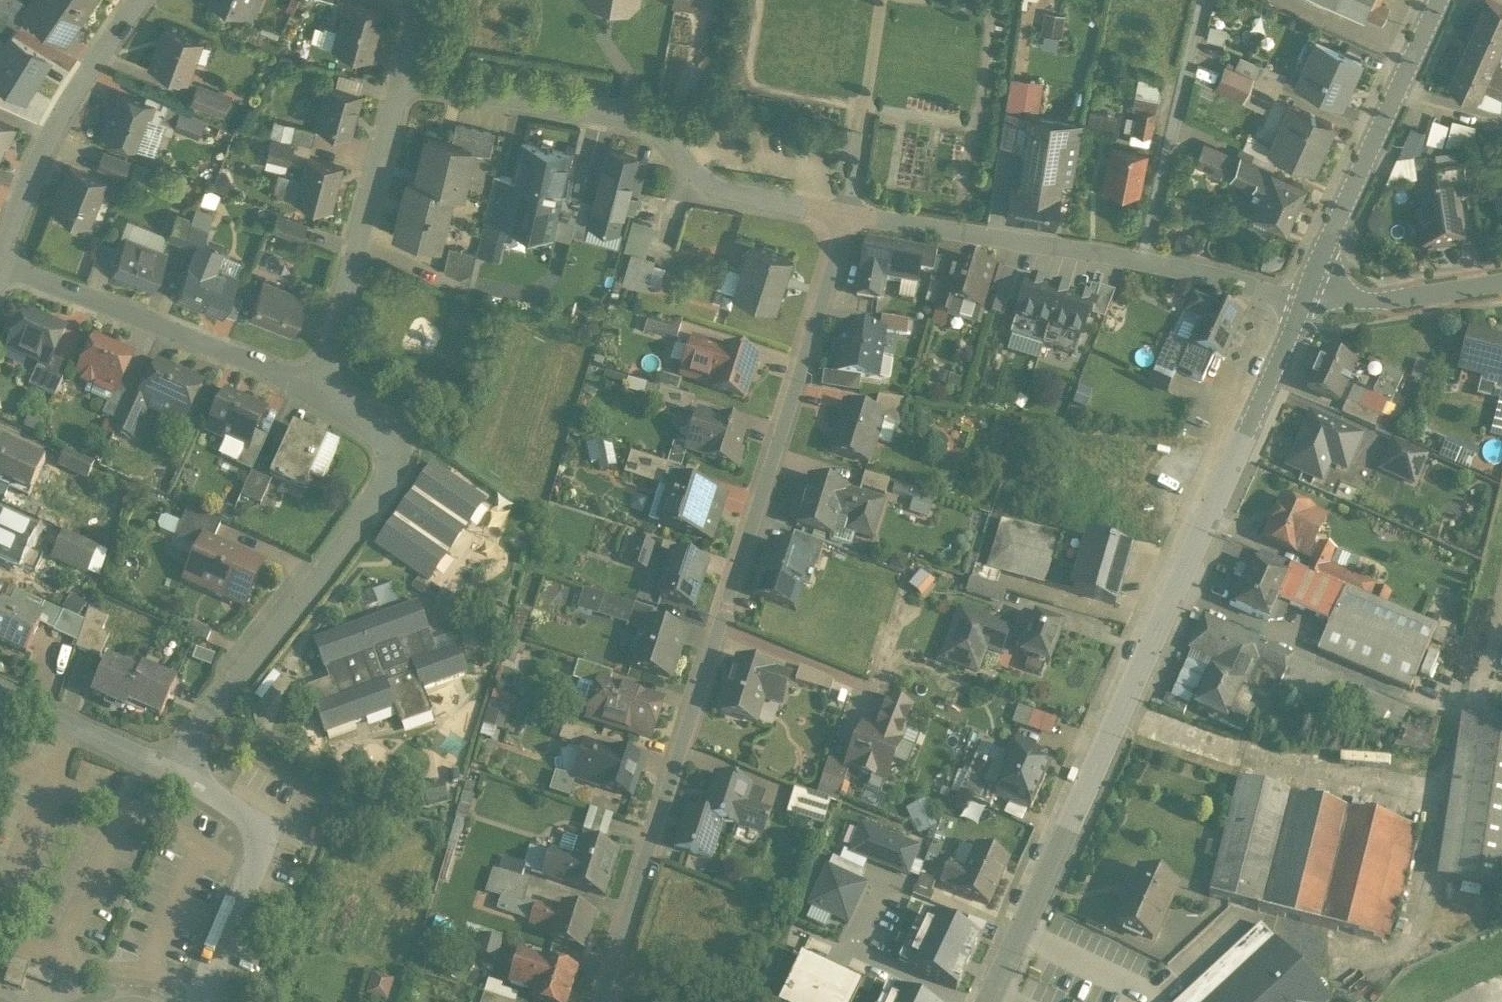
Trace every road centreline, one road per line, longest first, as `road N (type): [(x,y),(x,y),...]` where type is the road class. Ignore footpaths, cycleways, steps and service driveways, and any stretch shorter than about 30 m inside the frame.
road 1 (residential): [(845,220),(600,1001)]
road 2 (tertiary): [(1304,300),(987,1001)]
road 3 (residential): [(312,390),(375,422),(389,436),(391,470),(197,732),(175,776)]
road 4 (residential): [(403,81),(637,125),(736,197),(845,220)]
road 5 (residential): [(0,264),(312,390)]
road 6 (tertiary): [(1438,0),(1304,300)]
road 7 (residential): [(403,81),(312,390)]
road 8 (residential): [(845,220),(1142,261)]
road 9 (residential): [(0,255),(40,149),(139,0)]
road 10 (residential): [(198,1001),(262,846),(248,820),(175,776)]
road 11 (residential): [(1142,261),(1201,0)]
road 12 (tertiary): [(1501,283),(1398,298),(1304,300)]
road 13 (residential): [(175,776),(0,694)]
road 14 (residential): [(1142,261),(1304,300)]

